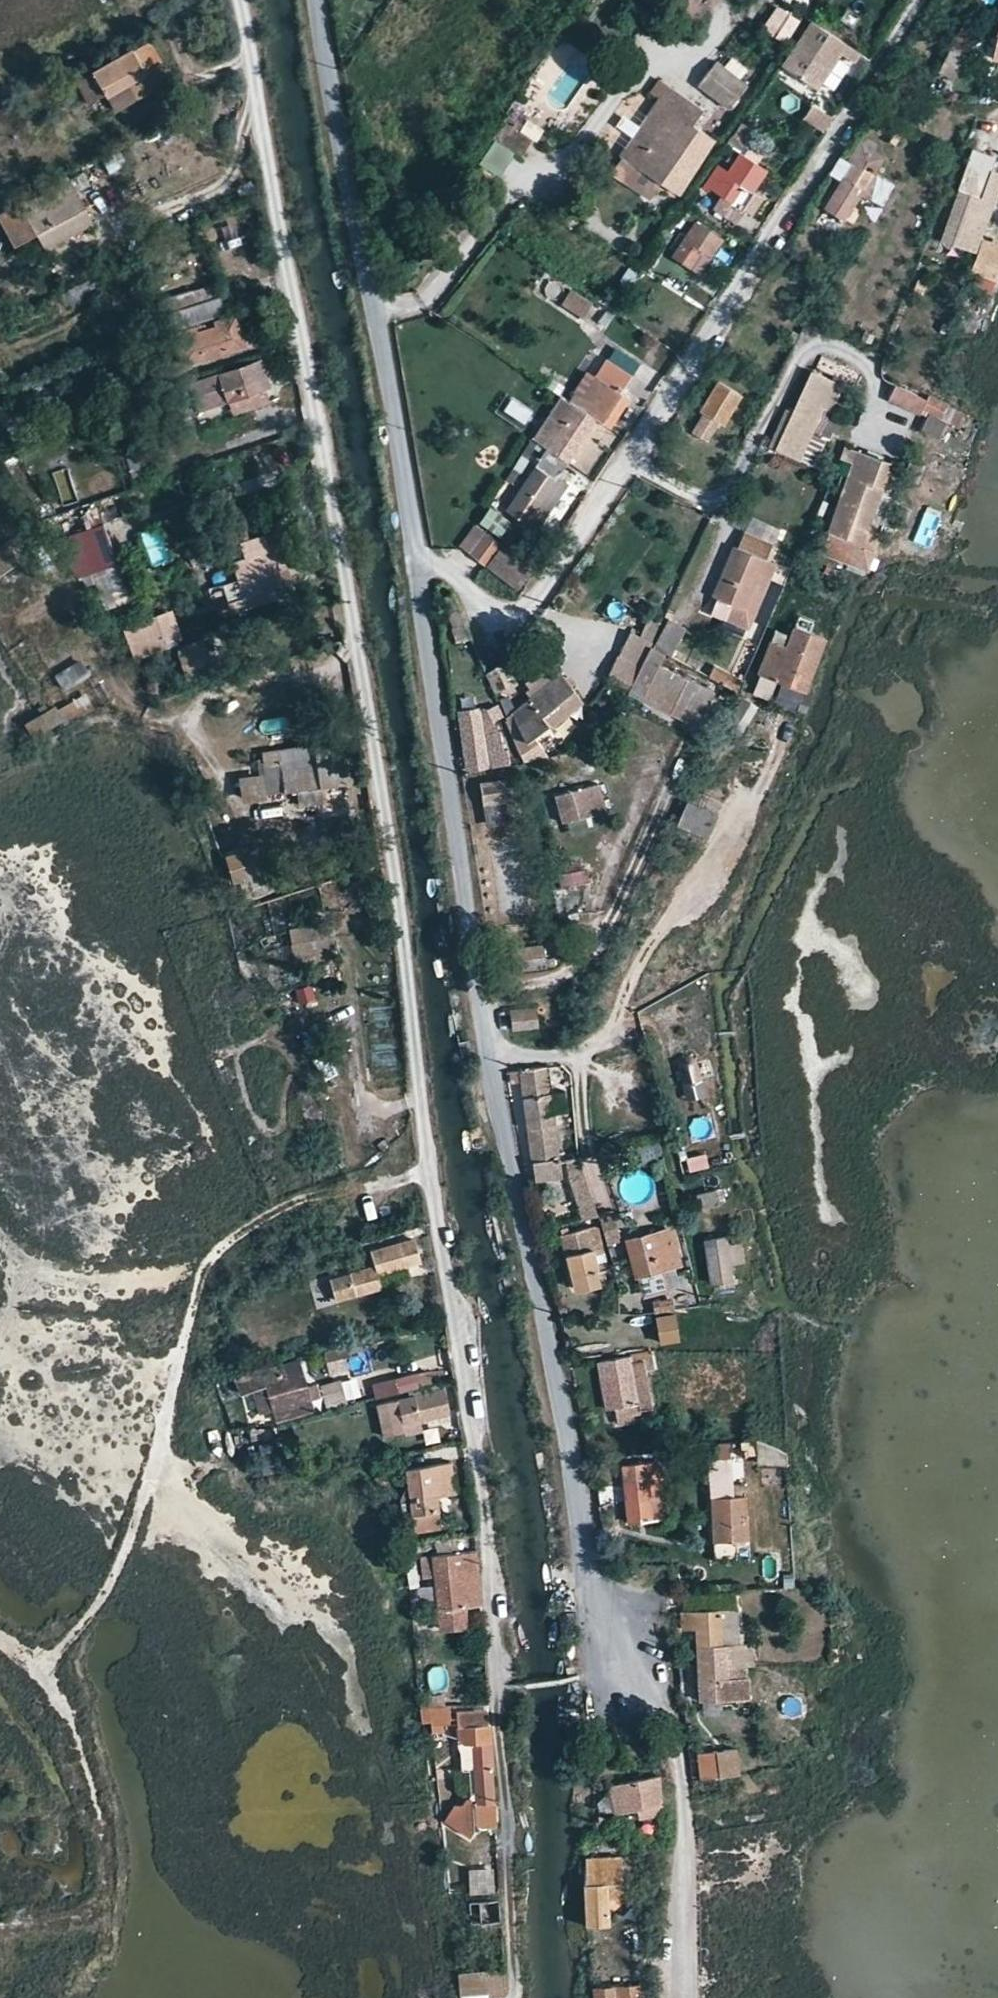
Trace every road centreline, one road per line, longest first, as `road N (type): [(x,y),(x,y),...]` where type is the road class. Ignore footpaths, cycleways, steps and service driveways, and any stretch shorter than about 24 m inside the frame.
road 1 (unclassified): [(229,0),(390,869),(416,1119),(484,1527),(516,1997)]
road 2 (unclassified): [(636,1675),(588,1576),(471,968),(418,568)]
road 3 (unclassified): [(920,0),(526,604),(502,611),(447,570),(418,568)]
road 4 (track): [(425,1173),(313,1202),(235,1236),(208,1264),(140,1510),(108,1587),(44,1666)]
road 5 (unclassified): [(418,568),(315,0)]
road 6 (unclassified): [(636,1675),(666,1724),(678,1777),(685,1997)]
road 7 (track): [(0,1636),(44,1666),(80,1752),(107,1849),(107,1933)]

